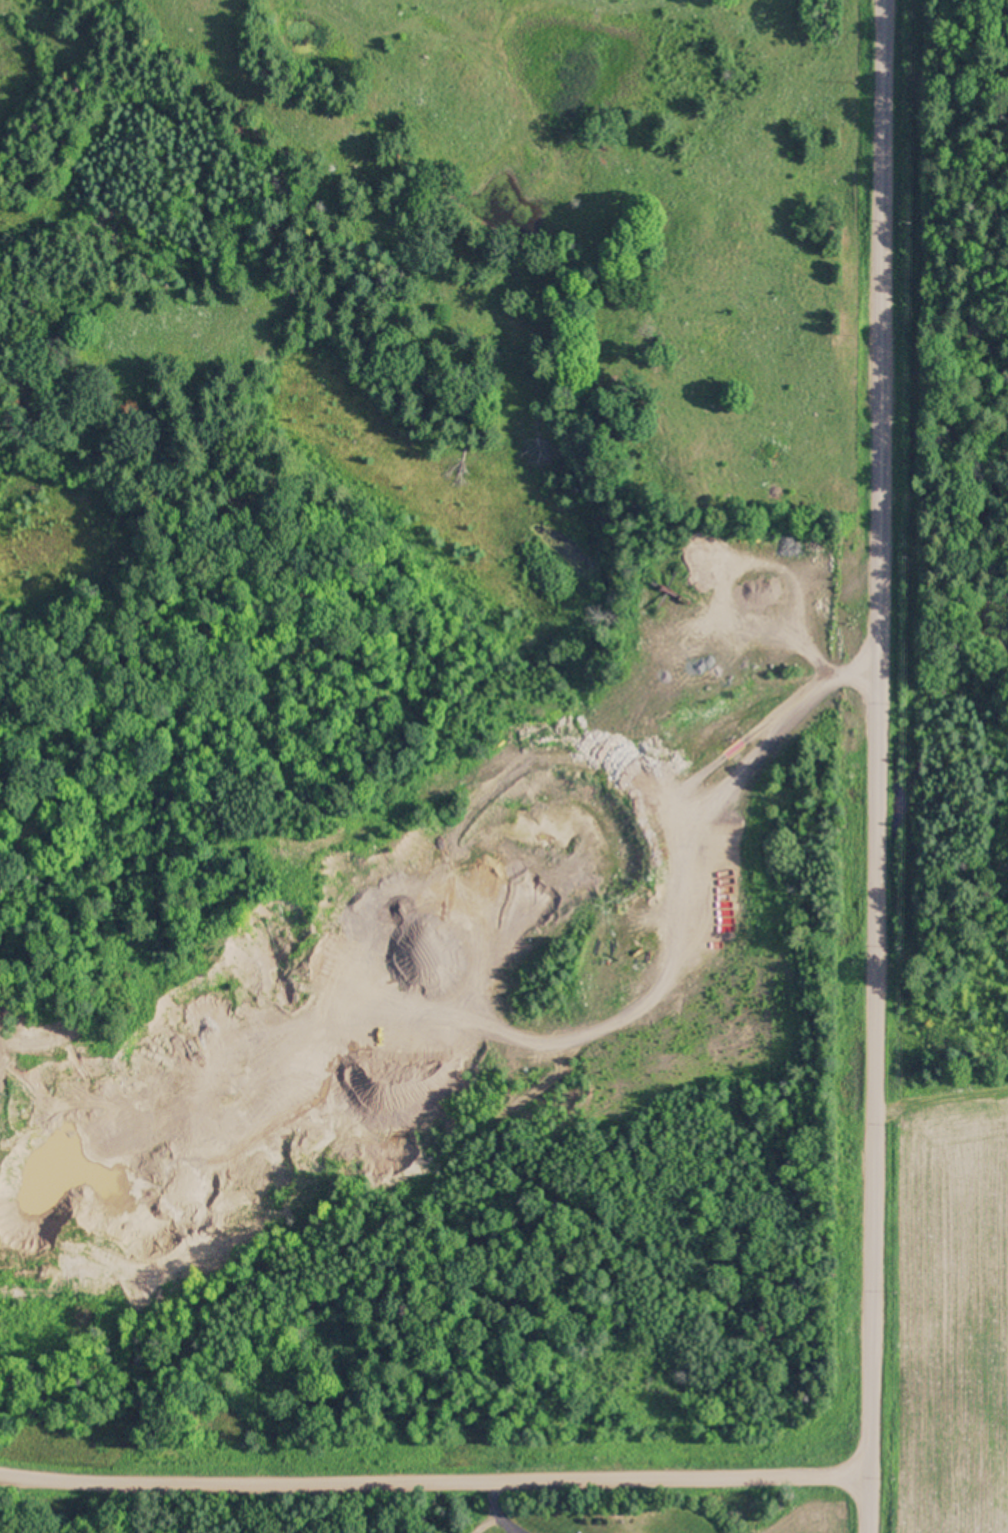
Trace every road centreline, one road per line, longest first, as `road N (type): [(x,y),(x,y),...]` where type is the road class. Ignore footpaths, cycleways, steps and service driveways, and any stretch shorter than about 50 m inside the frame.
road 1 (residential): [(871,1532),(886,0)]
road 2 (residential): [(872,1479),(144,1491),(0,1480)]

